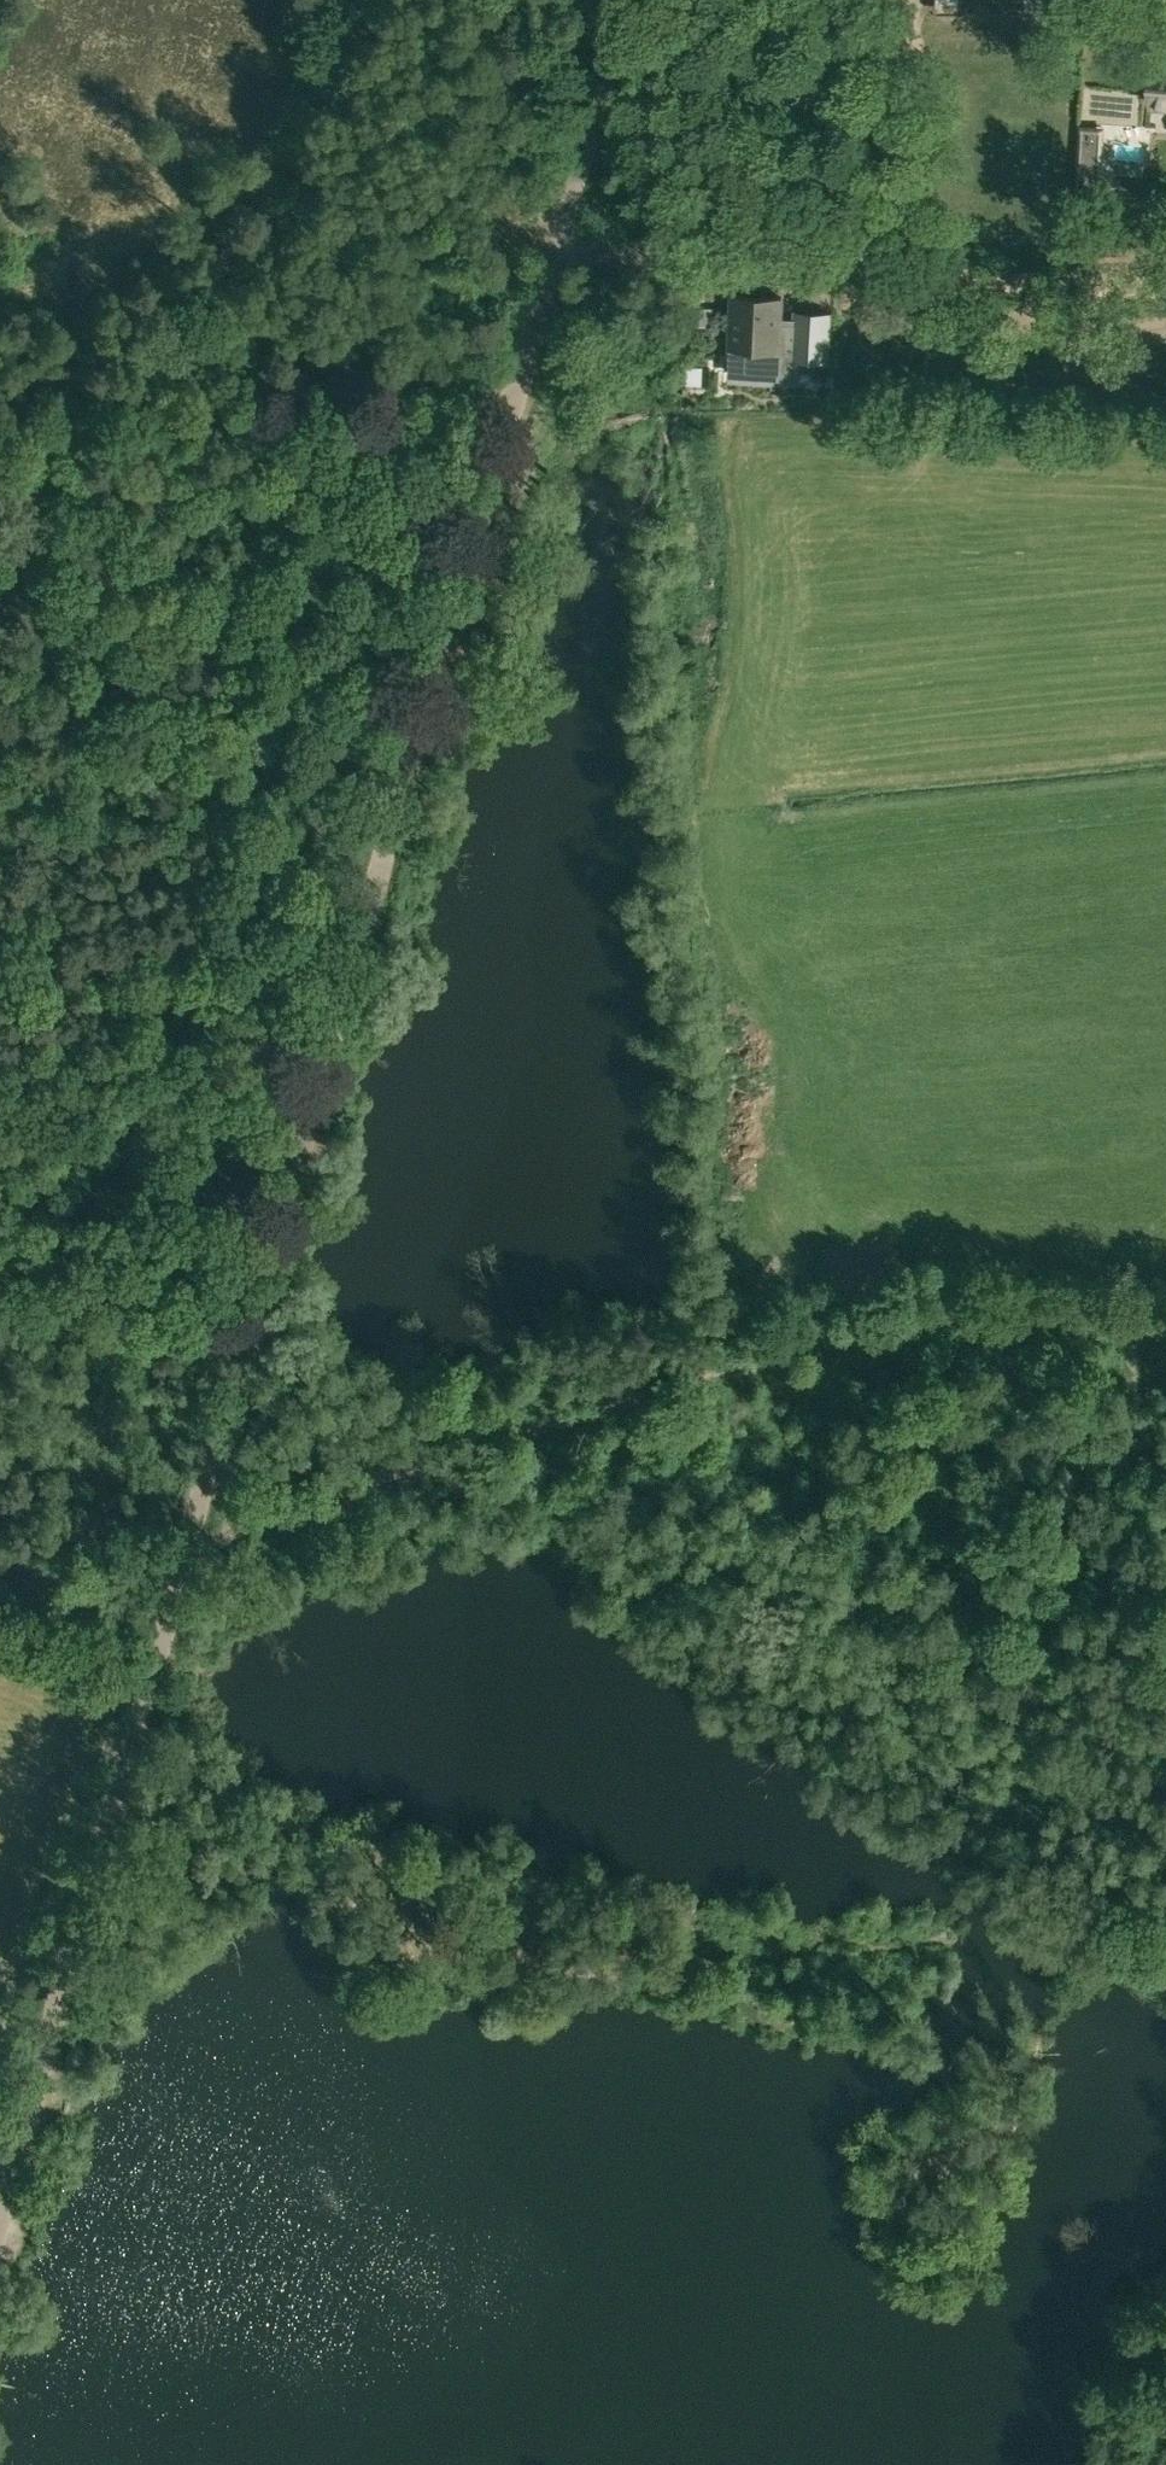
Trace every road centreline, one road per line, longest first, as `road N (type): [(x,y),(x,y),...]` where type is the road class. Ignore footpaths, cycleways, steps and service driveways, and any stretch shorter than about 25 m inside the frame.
road 1 (unclassified): [(0,2177),(146,1697),(557,249)]
road 2 (track): [(188,1548),(265,1514),(732,1361),(861,1335),(1157,1329),(1156,1358),(1117,1452),(1064,1491),(1015,1561),(1035,1617),(1100,1651),(1148,1782),(1165,1779)]
road 3 (unclassified): [(935,272),(557,249)]
road 4 (unclassified): [(557,249),(629,0)]
road 5 (track): [(1148,1782),(1142,1886),(1165,1890)]

